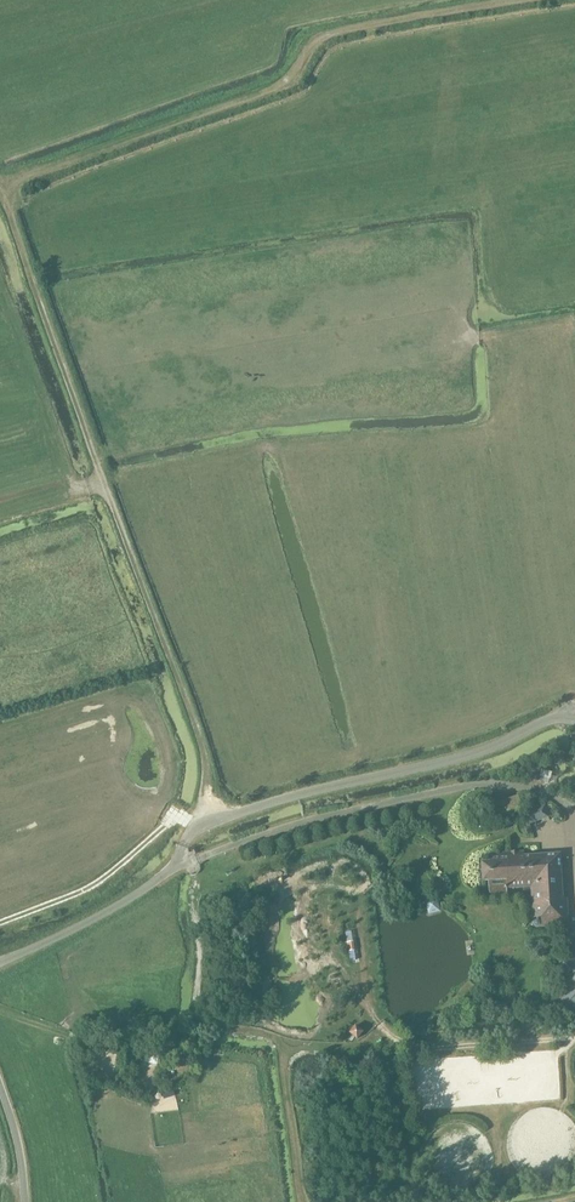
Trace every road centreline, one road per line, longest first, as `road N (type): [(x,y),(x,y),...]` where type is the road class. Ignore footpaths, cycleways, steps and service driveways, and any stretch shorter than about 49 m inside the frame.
road 1 (track): [(209,823),(205,755),(27,266),(9,208),(12,185),(295,77),(309,46),(340,33),(530,0)]
road 2 (track): [(574,807),(532,791),(463,787),(308,822),(199,858)]
road 3 (track): [(0,923),(89,889),(175,817),(198,827)]
road 4 (unclassified): [(0,963),(140,896),(181,864)]

